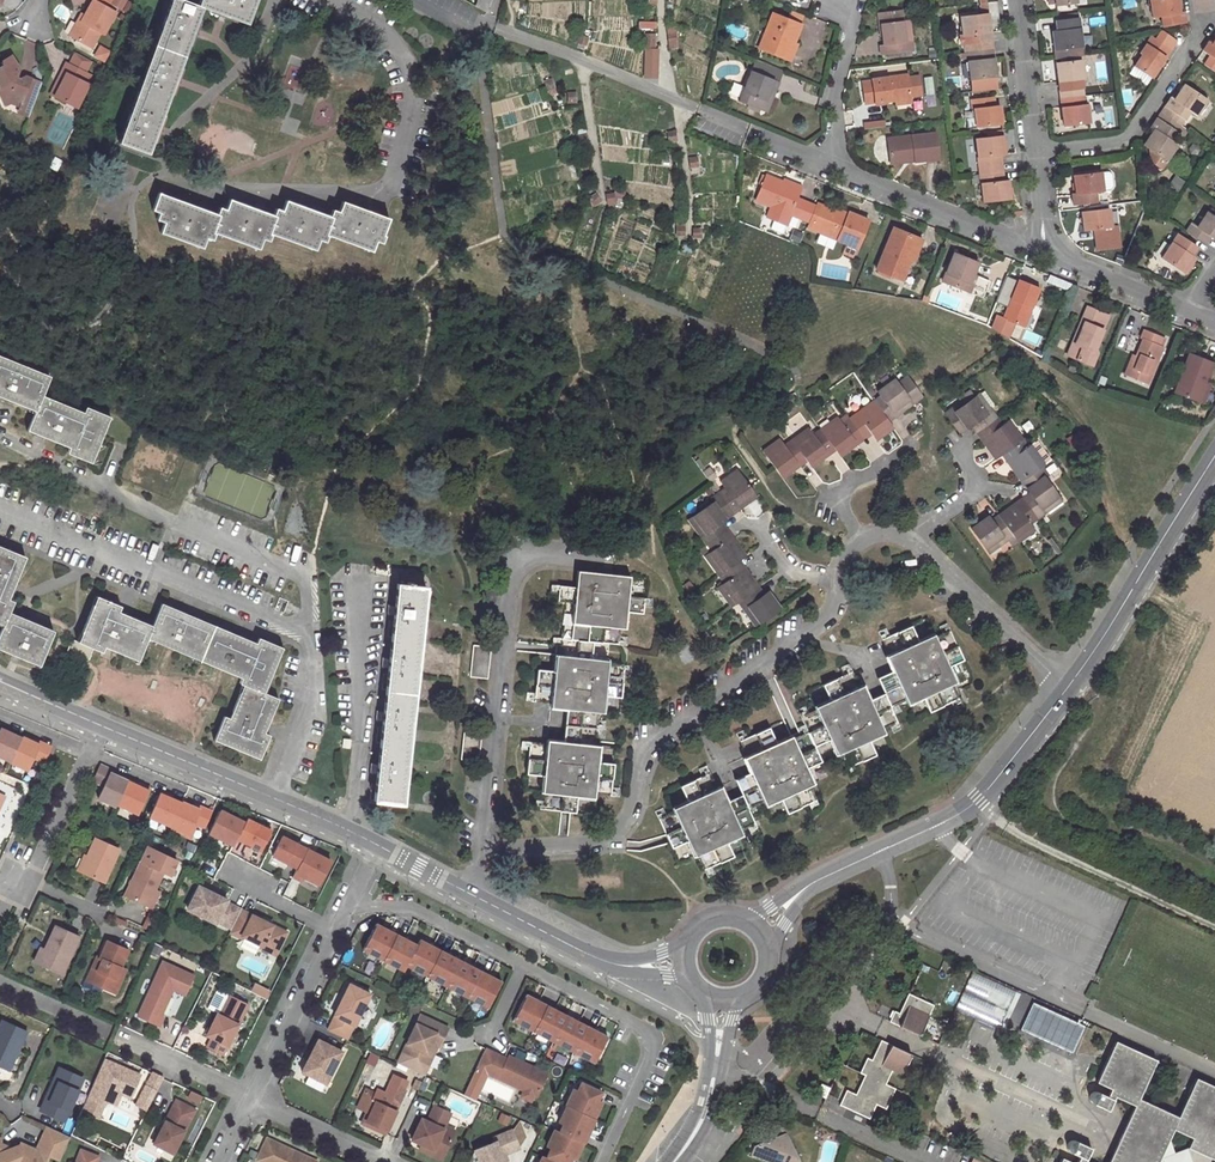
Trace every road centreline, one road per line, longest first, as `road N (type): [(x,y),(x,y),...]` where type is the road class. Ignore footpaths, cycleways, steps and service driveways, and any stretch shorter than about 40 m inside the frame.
road 1 (residential): [(838,579),(833,614),(644,749),(631,806),(609,842),(482,850)]
road 2 (residential): [(350,906),(413,906),(655,1035),(602,1161)]
road 3 (residential): [(330,0),(366,17),(399,47),(415,86),(395,173),(378,194),(204,190),(180,184),(168,166)]
road 4 (residential): [(482,850),(515,562),(544,553),(600,560)]
road 5 (tertiary): [(827,877),(979,799),(1068,688)]
road 6 (tertiary): [(100,725),(380,846)]
road 7 (tertiary): [(1068,688),(1214,458)]
road 8 (track): [(979,799),(1029,841),(1214,928)]
road 9 (residential): [(1204,0),(1127,136),(1037,152)]
road 10 (residential): [(830,163),(1046,253)]
road 11 (residential): [(1068,688),(908,540)]
road 12 (residential): [(722,1069),(919,1161)]
road 13 (residential): [(255,1102),(336,934)]
road 14 (residential): [(830,163),(837,114),(826,98),(852,14),(834,1)]
road 15 (residential): [(100,725),(29,882)]
road 16 (residential): [(1046,253),(1189,311)]
road 17 (residential): [(1017,0),(1037,152)]
road 18 (tertiary): [(698,989),(711,1022),(692,1138)]
road 19 (residential): [(255,1102),(118,1037)]
road 20 (tertiary): [(471,894),(598,959)]
road 21 (residential): [(698,109),(830,163)]
road 22 (residential): [(381,1161),(255,1102)]
road 23 (residential): [(861,540),(843,498),(909,446)]
road 24 (residential): [(224,872),(336,934)]
road 25 (residential): [(908,540),(973,495),(977,478),(961,453)]

